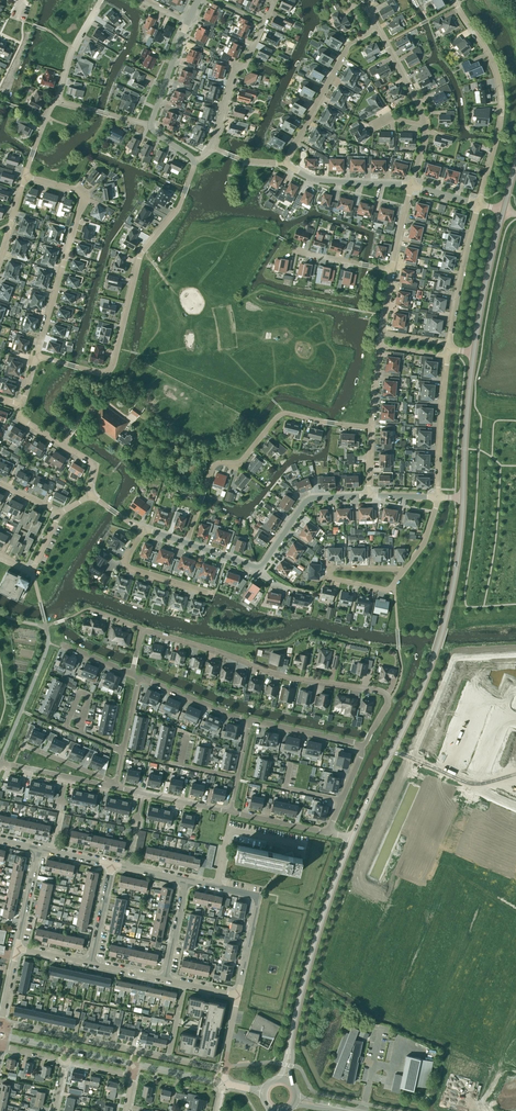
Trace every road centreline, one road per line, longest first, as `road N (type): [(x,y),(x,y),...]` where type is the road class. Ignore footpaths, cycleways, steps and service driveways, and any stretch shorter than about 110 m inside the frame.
road 1 (residential): [(361,747),(384,710),(379,689),(293,679),(142,629)]
road 2 (residential): [(197,161),(174,217),(140,259),(111,371),(37,356)]
road 3 (secondary): [(393,749),(443,629),(463,498)]
road 4 (residential): [(184,543),(213,466),(239,464),(276,419),(371,427)]
road 5 (residential): [(37,356),(85,201),(82,192),(25,178)]
road 6 (secondary): [(290,1048),(352,838)]
road 7 (residential): [(479,204),(500,88),(454,0)]
road 8 (residential): [(167,1060),(3,1024)]
road 9 (residential): [(515,890),(437,855),(475,783)]
road 10 (residential): [(284,164),(349,45),(365,36)]
road 11 (residential): [(404,571),(331,568),(330,579),(393,589)]
road 12 (secondary): [(463,498),(474,353)]
road 13 (secondary): [(474,353),(503,211)]
road 14 (residential): [(238,997),(258,898),(216,887)]
road 15 (unclassified): [(368,496),(311,499),(258,567)]
road 16 (residential): [(450,344),(479,204)]
road 17 (residential): [(448,355),(438,497)]
road 18 (residential): [(212,149),(235,68),(245,65),(262,22)]
road 19 (tertiary): [(135,1064),(1,1037)]
road 20 (residential): [(216,887),(228,831),(305,847)]
road 21 (residential): [(144,531),(125,562),(129,570),(214,596)]
road 22 (unclassified): [(413,186),(316,180),(284,164)]
road 23 (residential): [(23,404),(27,424),(94,464),(90,496)]

